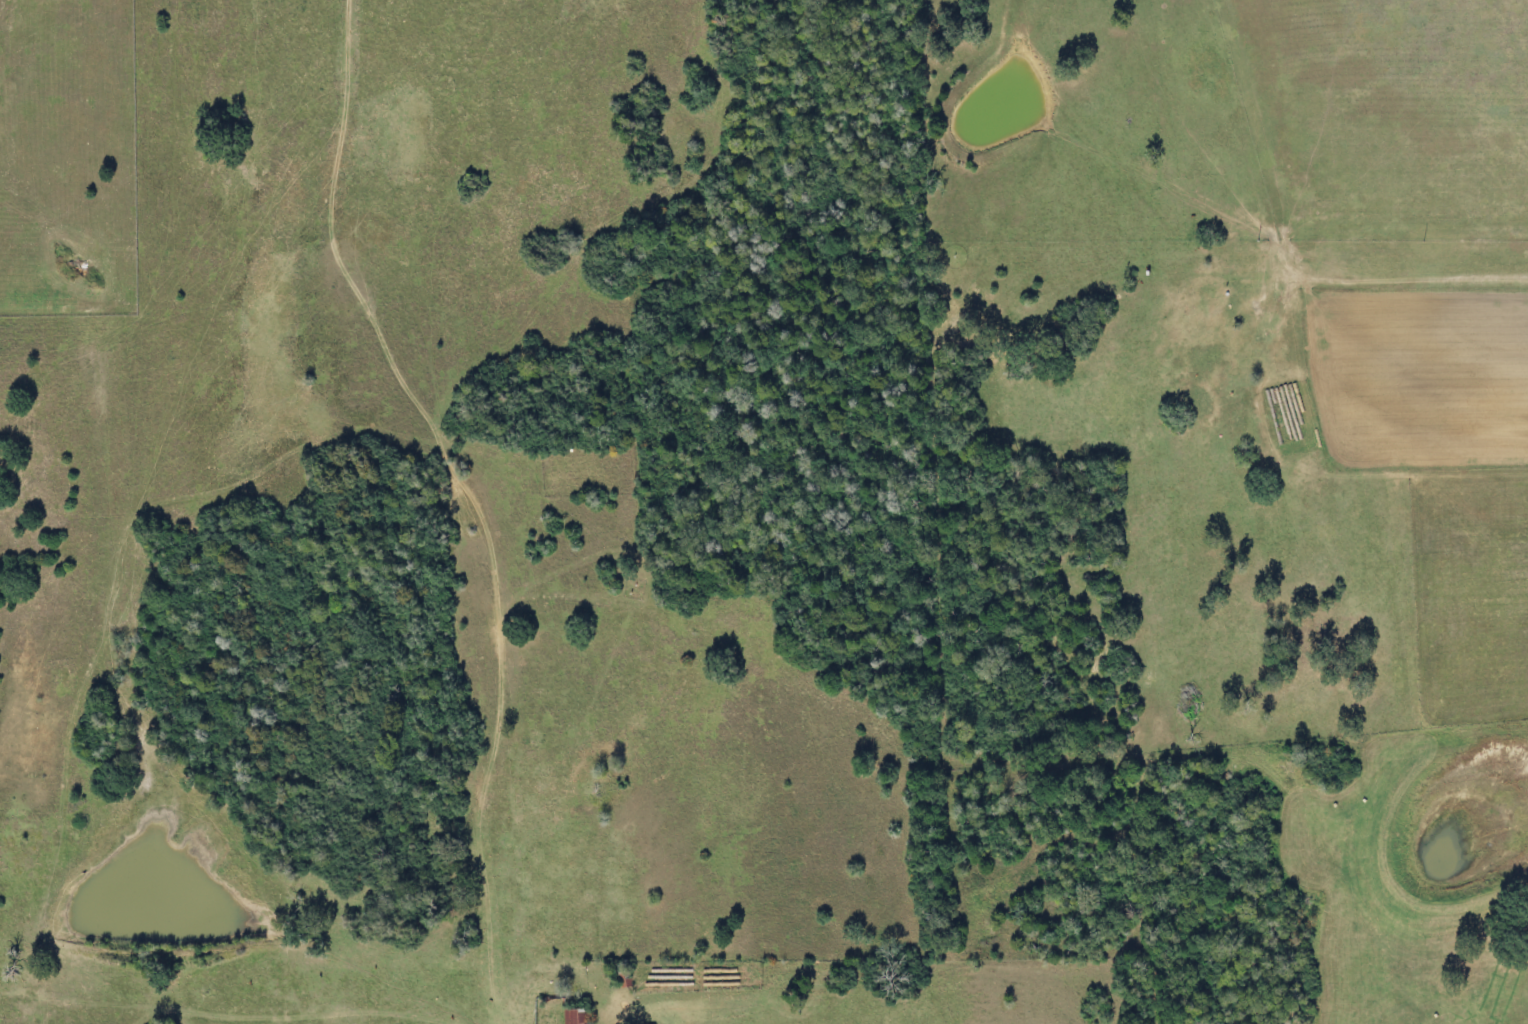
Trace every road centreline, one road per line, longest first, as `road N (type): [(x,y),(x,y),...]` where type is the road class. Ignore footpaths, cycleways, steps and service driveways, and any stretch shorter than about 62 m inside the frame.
road 1 (residential): [(532,1023),(507,987),(479,820),(498,679),(484,521),(369,318),(334,202),(353,0)]

